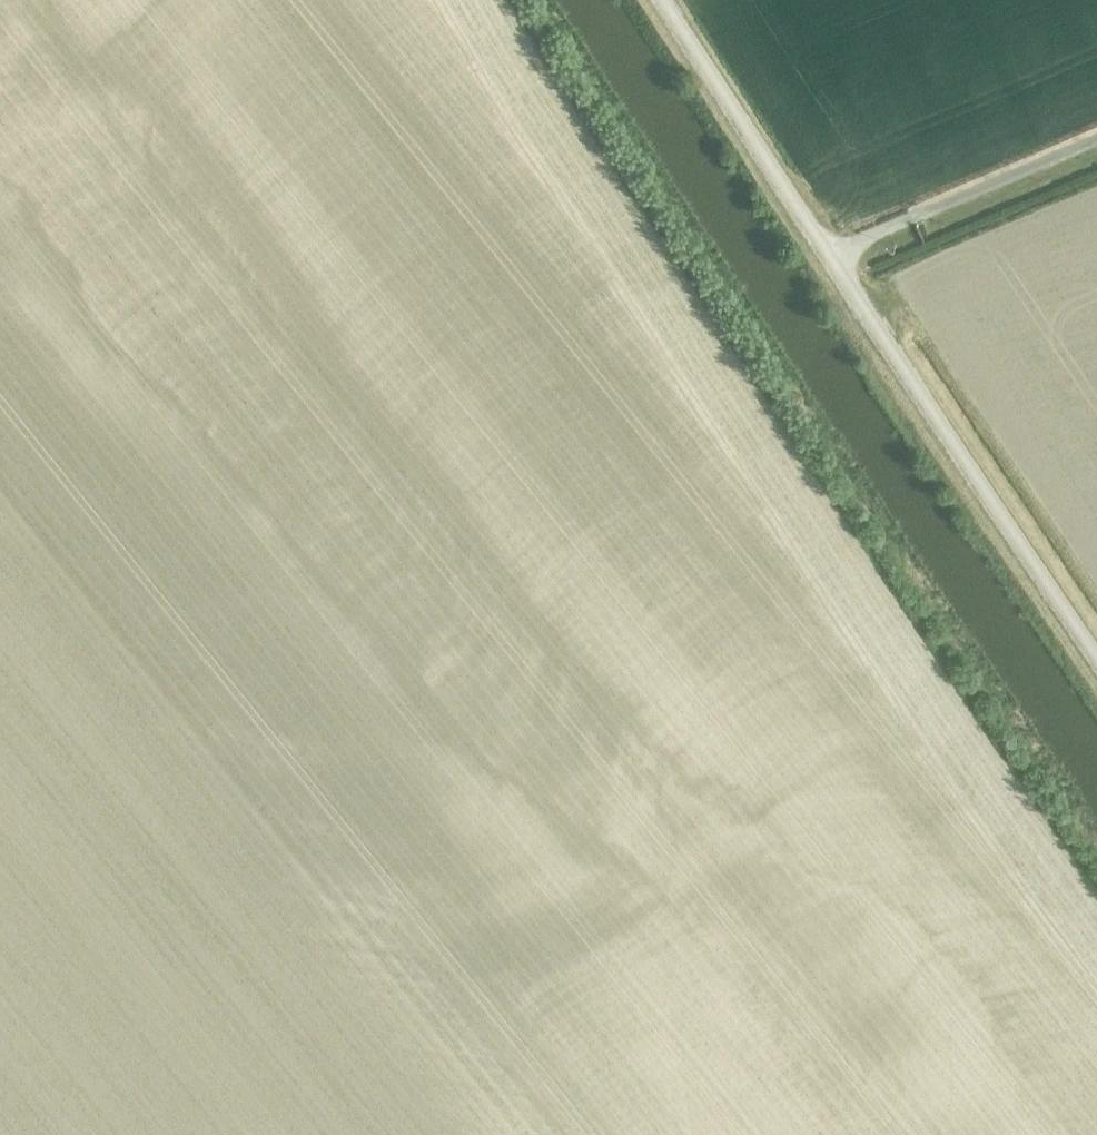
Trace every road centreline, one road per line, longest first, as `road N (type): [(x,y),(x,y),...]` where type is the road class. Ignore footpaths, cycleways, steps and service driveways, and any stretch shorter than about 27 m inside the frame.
road 1 (unclassified): [(1096,656),(662,0)]

